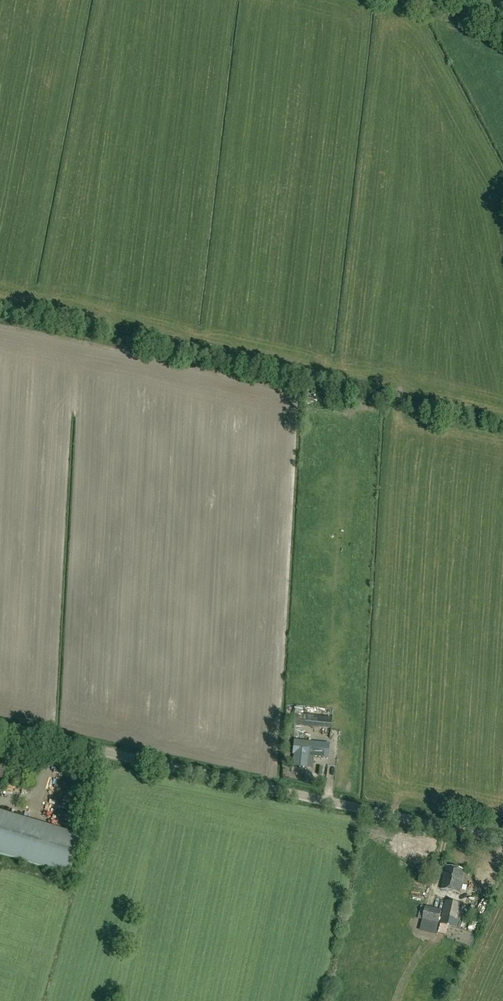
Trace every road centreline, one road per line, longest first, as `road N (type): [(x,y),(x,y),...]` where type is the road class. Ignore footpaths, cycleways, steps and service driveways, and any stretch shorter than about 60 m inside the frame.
road 1 (unclassified): [(502,841),(0,730)]

